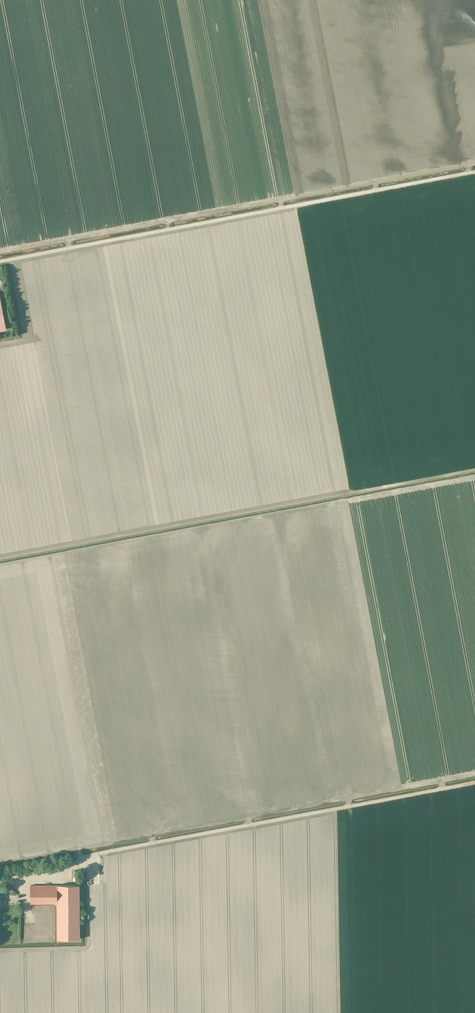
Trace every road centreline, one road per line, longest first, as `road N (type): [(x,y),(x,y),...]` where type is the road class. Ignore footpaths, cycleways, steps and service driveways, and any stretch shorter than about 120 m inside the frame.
road 1 (track): [(469,174),(0,261)]

